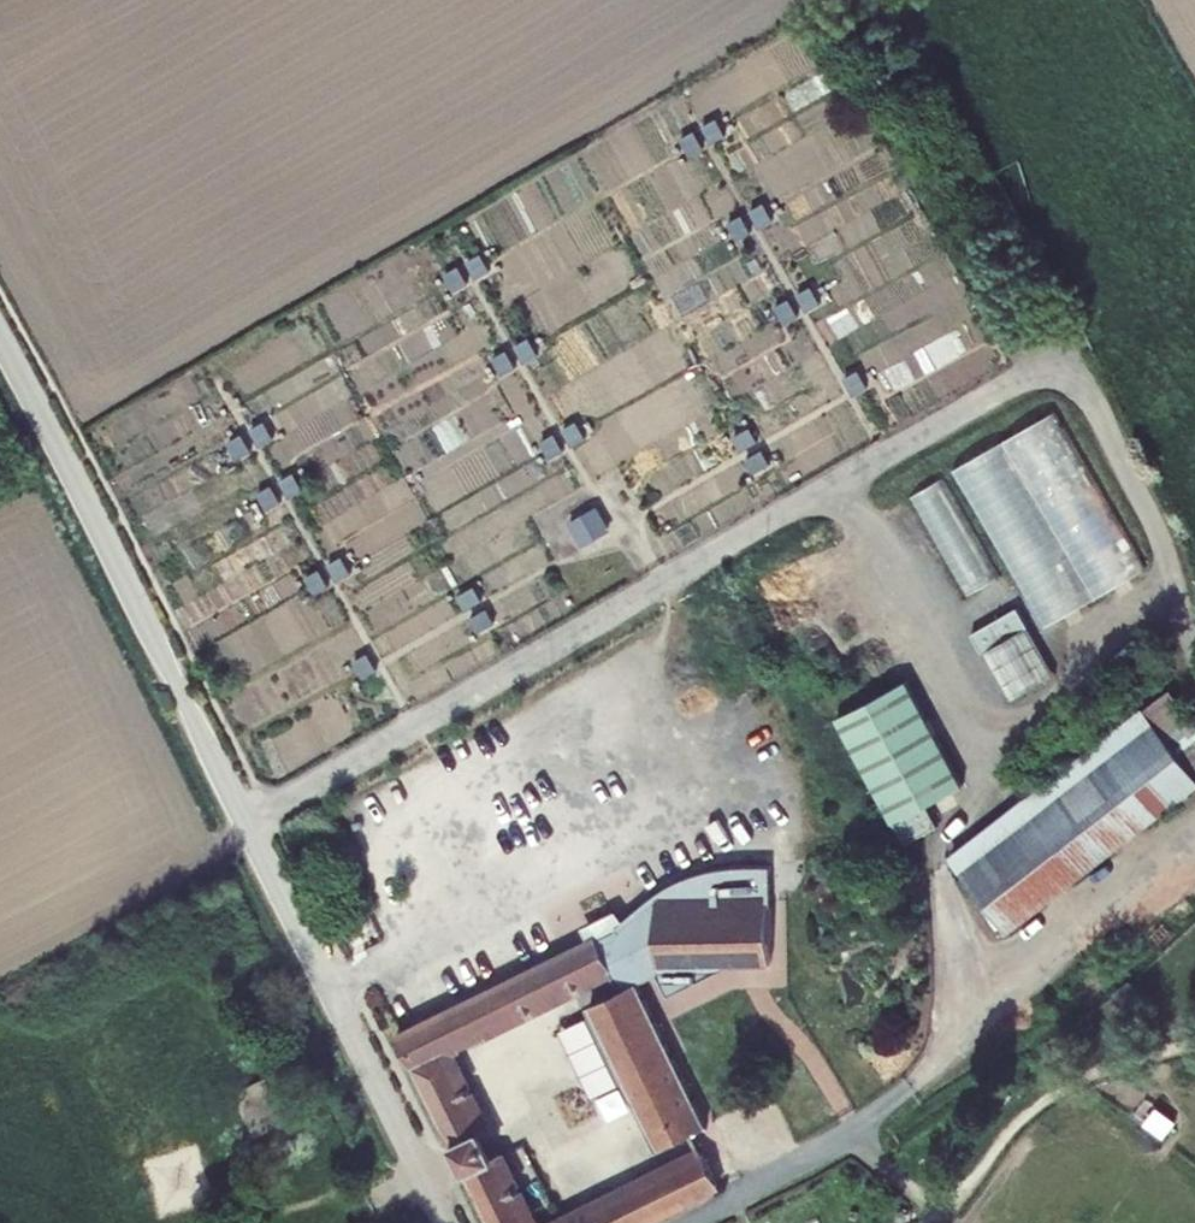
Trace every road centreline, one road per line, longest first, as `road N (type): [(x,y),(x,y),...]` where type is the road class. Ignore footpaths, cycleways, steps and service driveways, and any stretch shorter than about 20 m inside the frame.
road 1 (unclassified): [(443,1222),(0,337)]

